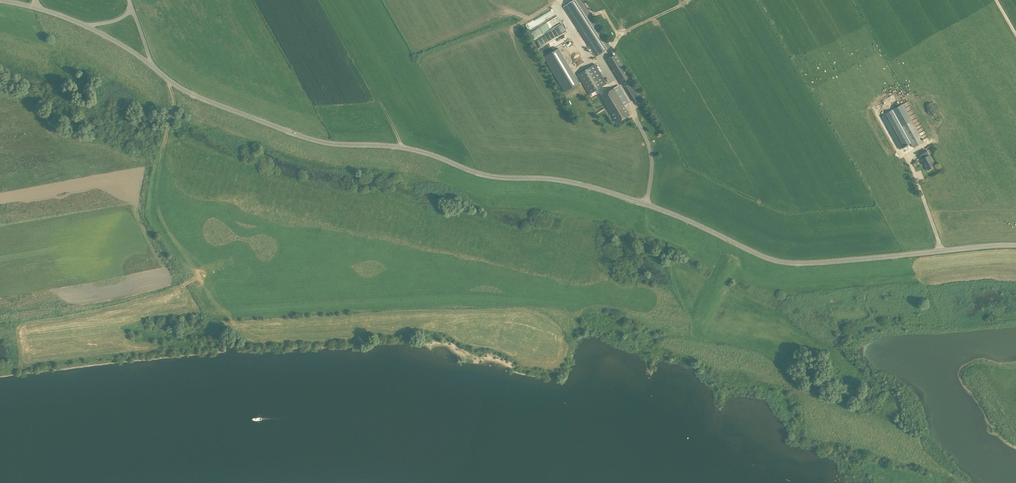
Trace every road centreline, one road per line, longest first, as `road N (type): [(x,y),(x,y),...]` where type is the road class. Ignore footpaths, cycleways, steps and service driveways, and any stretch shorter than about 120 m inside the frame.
road 1 (tertiary): [(0,0),(87,26),(196,96),(306,138),(399,147),(481,175),(614,193),(771,260),(815,263),(1015,245)]

